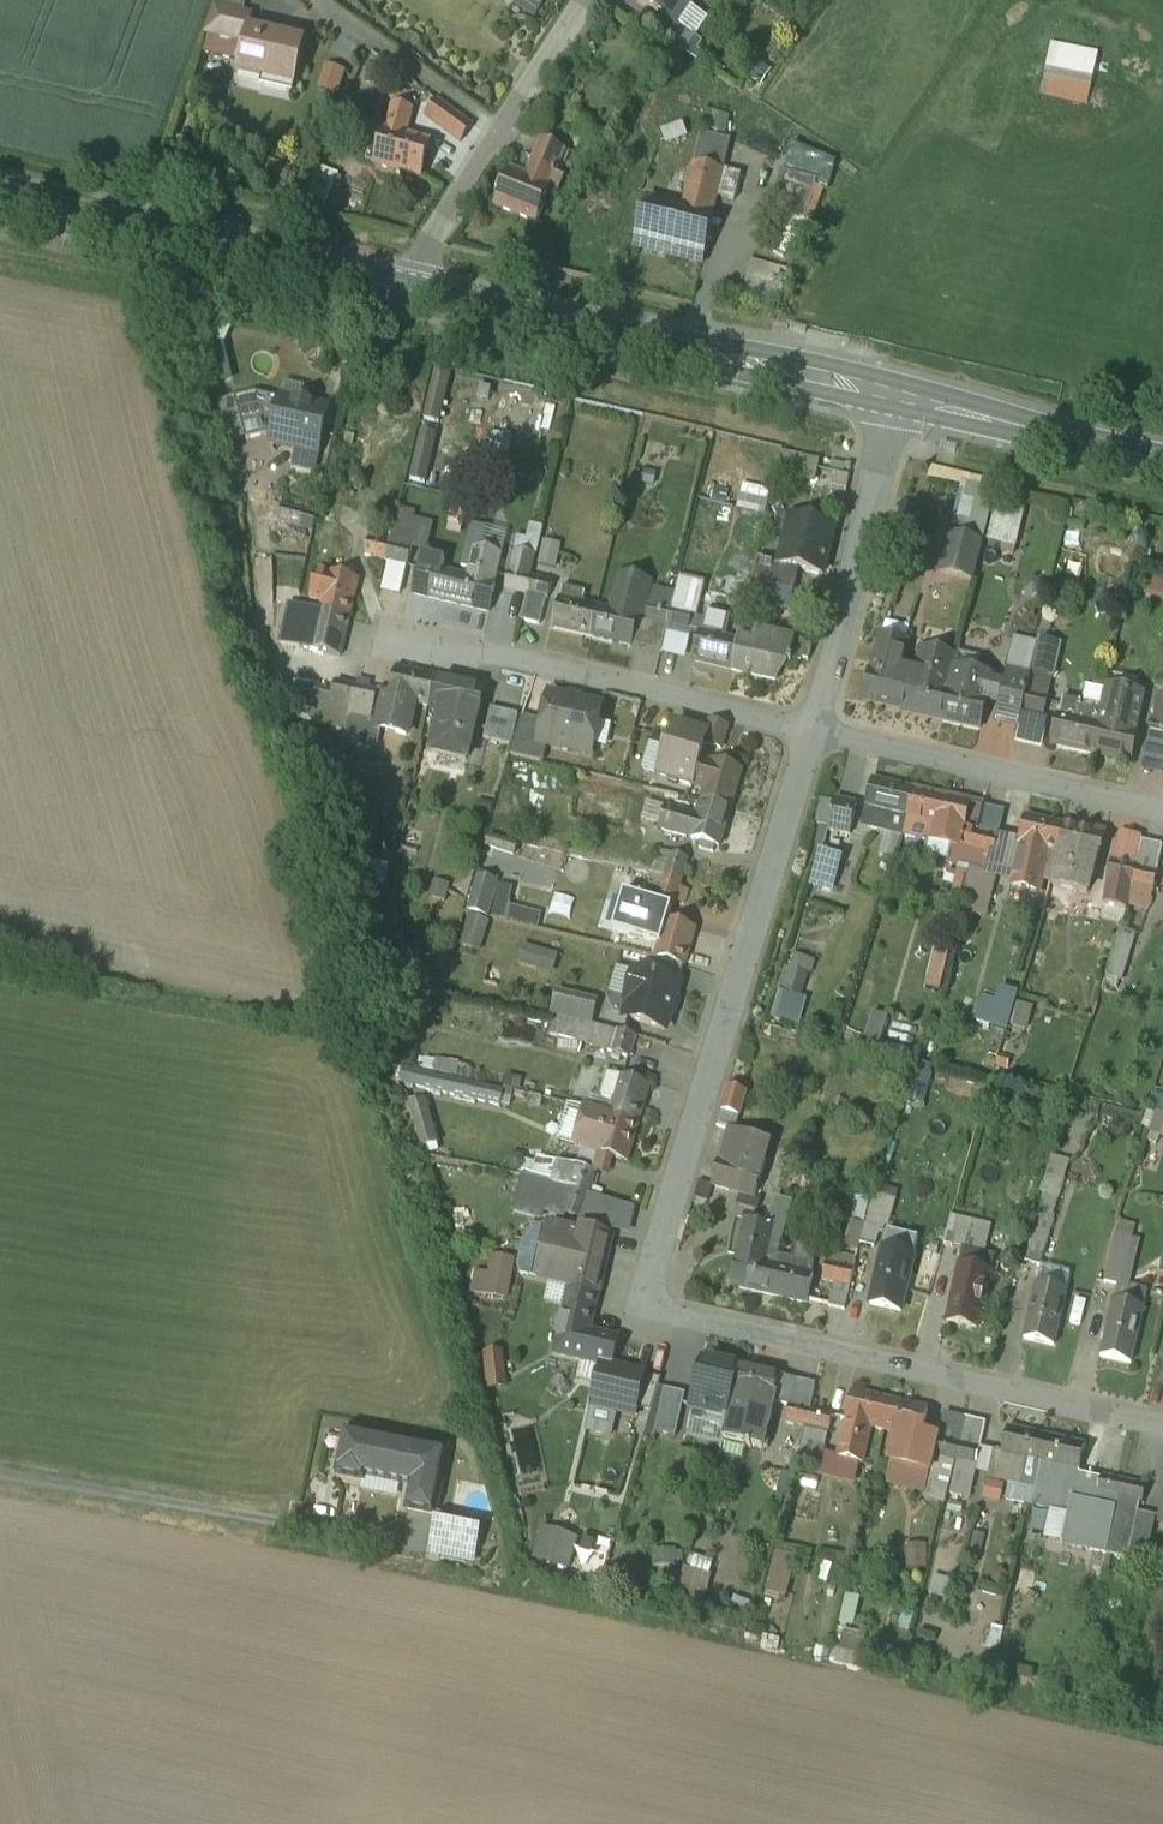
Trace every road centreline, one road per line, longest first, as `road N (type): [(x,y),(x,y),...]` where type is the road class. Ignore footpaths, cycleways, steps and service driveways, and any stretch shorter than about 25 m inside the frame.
road 1 (residential): [(809,736),(642,1303),(1162,1427)]
road 2 (secondary): [(403,290),(892,399)]
road 3 (residential): [(388,624),(809,736)]
road 4 (secondary): [(0,199),(403,290)]
road 5 (residential): [(809,736),(1162,814)]
road 6 (residential): [(892,399),(809,736)]
road 7 (secondary): [(892,399),(1162,460)]
road 8 (residential): [(331,0),(512,123)]
road 9 (residential): [(512,123),(403,290)]
road 10 (residential): [(592,0),(512,123)]

